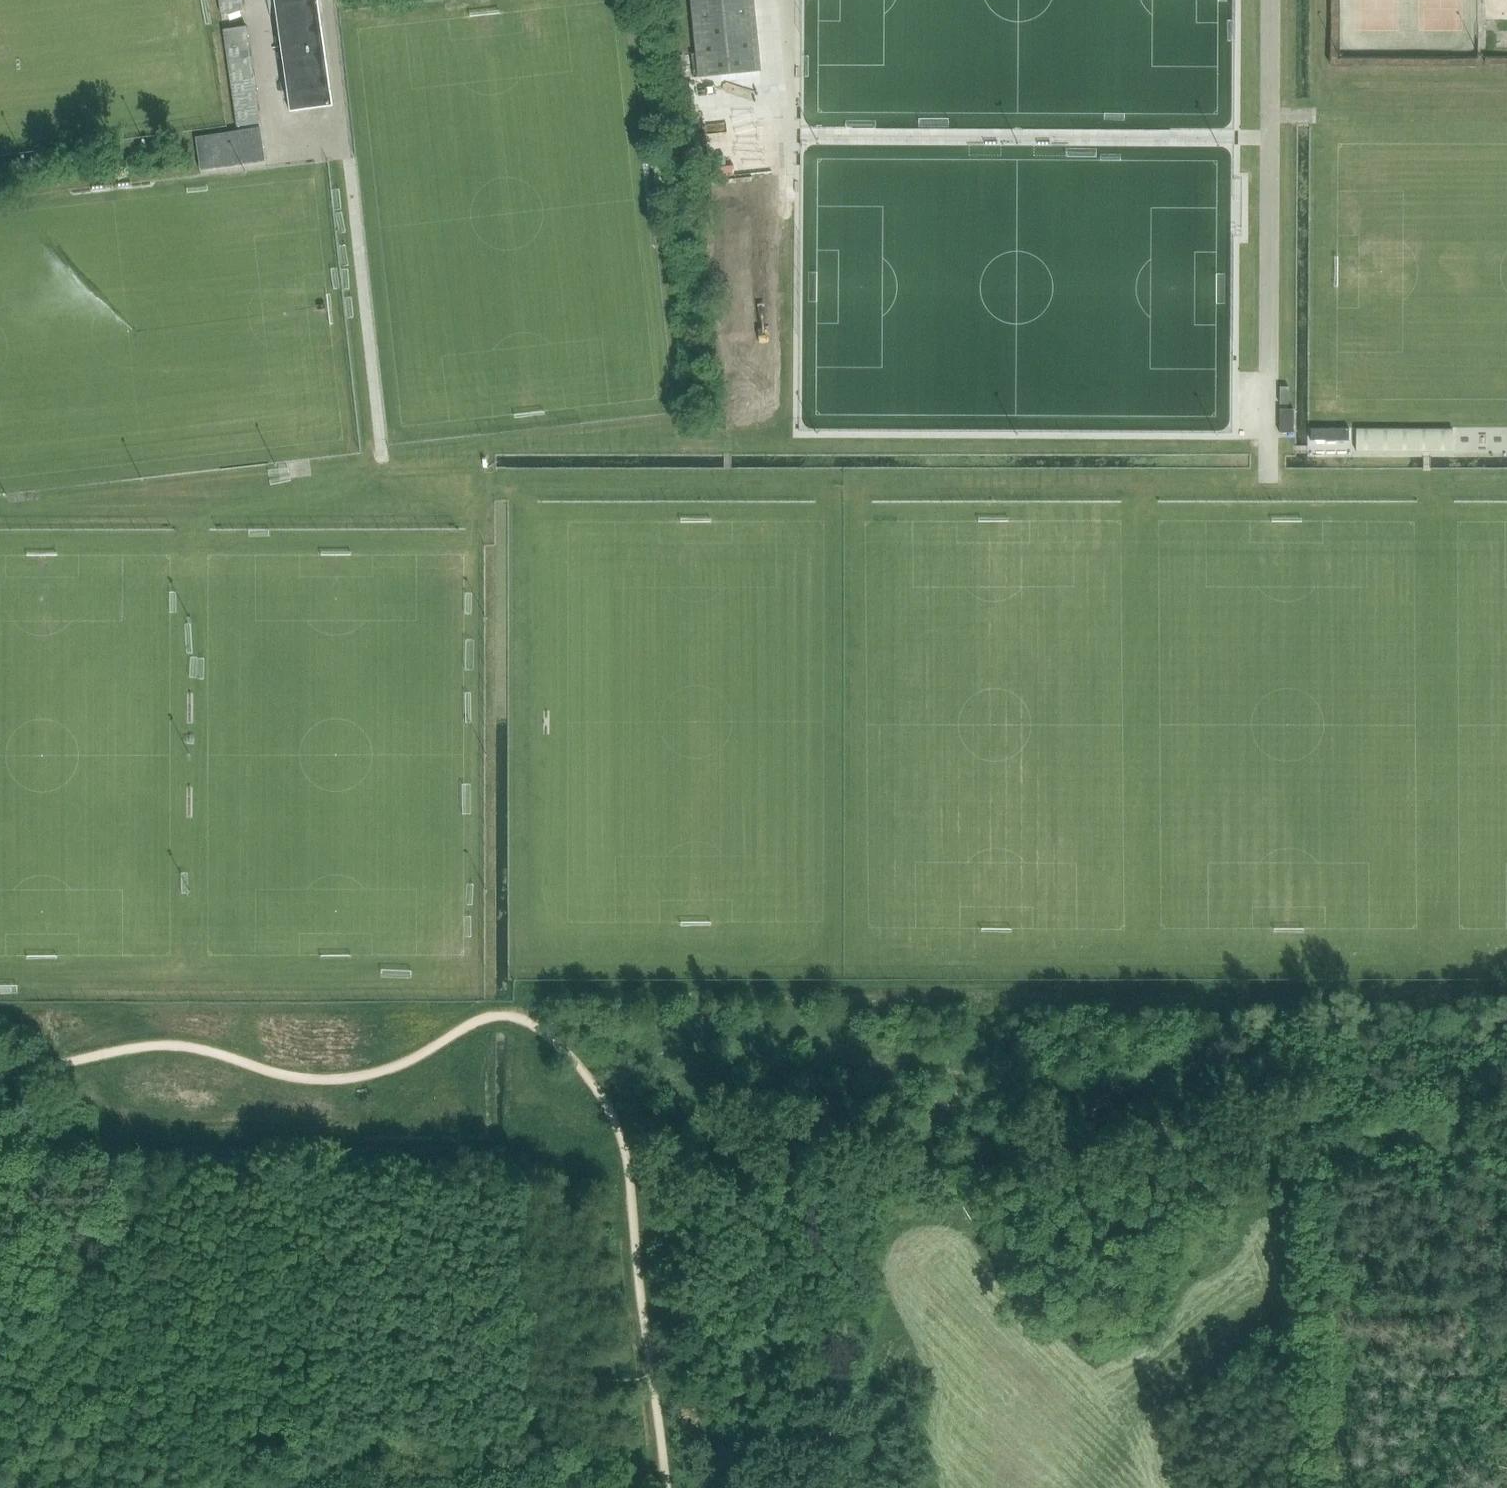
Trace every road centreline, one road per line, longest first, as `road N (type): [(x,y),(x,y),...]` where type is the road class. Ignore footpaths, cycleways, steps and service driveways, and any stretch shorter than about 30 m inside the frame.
road 1 (track): [(667,1487),(620,1134),(582,1072),(535,1027),(506,1016),(477,1020),(400,1065),(342,1080),(295,1078),(203,1050),(155,1045),(0,1079)]

